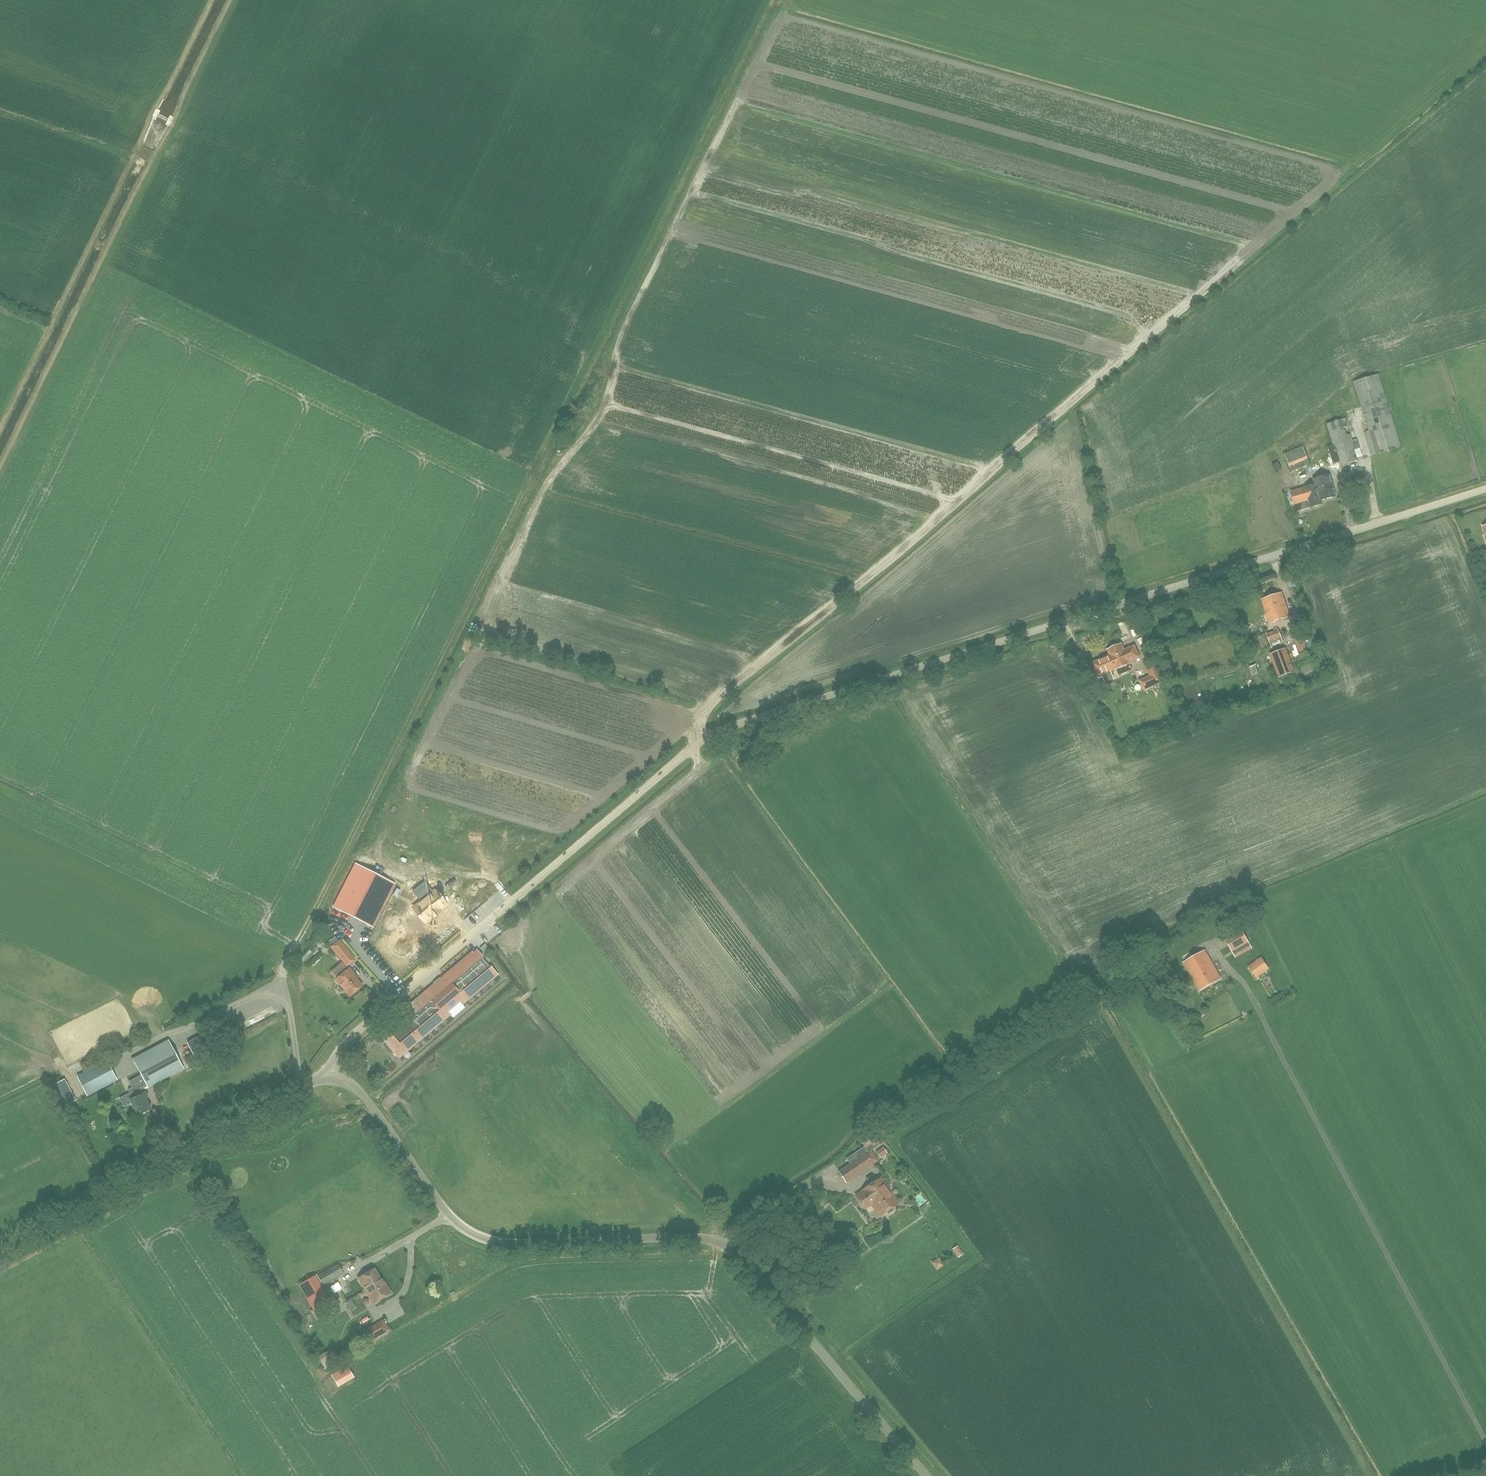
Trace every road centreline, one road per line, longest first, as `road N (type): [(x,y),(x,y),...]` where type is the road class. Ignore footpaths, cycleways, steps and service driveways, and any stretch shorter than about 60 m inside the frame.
road 1 (unclassified): [(331,1080),(347,1039),(718,732),(1485,489)]
road 2 (unclassified): [(331,1080),(366,1100),(449,1215),(482,1240),(718,1241),(925,1475)]
road 3 (track): [(698,745),(693,734),(711,703),(1085,390)]
road 4 (unclassified): [(0,1251),(303,1086),(331,1080)]

